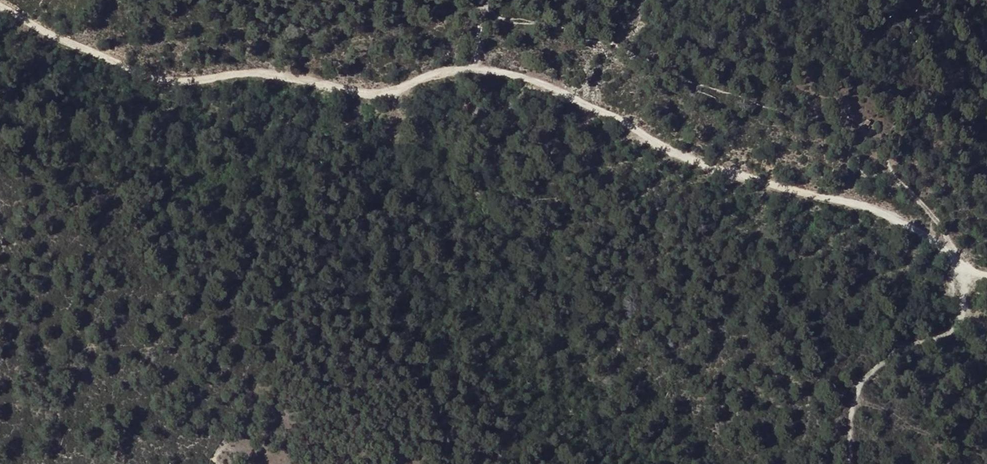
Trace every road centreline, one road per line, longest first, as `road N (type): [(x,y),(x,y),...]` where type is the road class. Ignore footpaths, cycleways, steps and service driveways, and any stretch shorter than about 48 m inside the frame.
road 1 (track): [(986,280),(928,232),(697,159),(480,61),(382,93),(264,74),(163,76),(0,7)]

